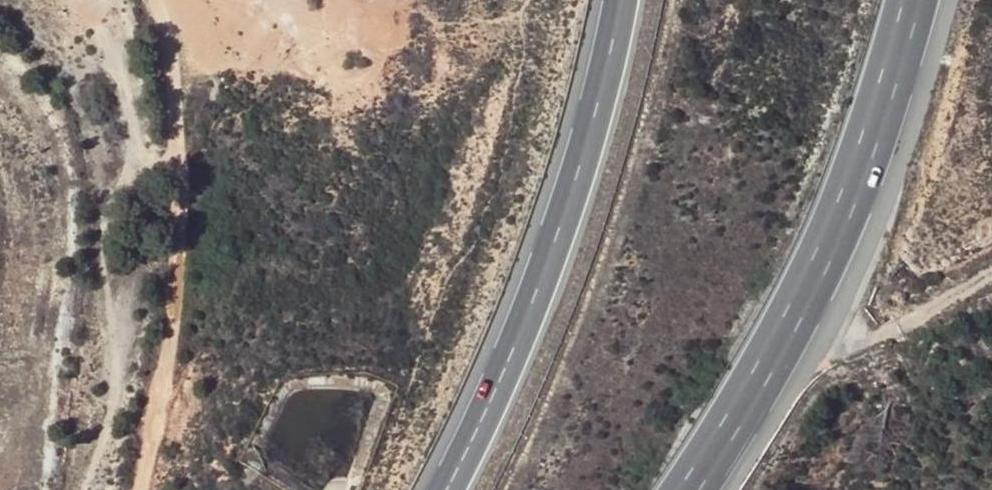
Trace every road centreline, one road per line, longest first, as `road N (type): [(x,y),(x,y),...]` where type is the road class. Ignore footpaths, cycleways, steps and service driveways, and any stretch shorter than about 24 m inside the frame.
road 1 (trunk): [(688,489),(766,373),(810,285),(894,76),(912,0)]
road 2 (trunk): [(620,0),(582,165),(519,334),(446,489)]
road 3 (track): [(159,0),(178,119),(177,253),(138,489)]
road 4 (track): [(766,373),(882,335),(991,273)]

